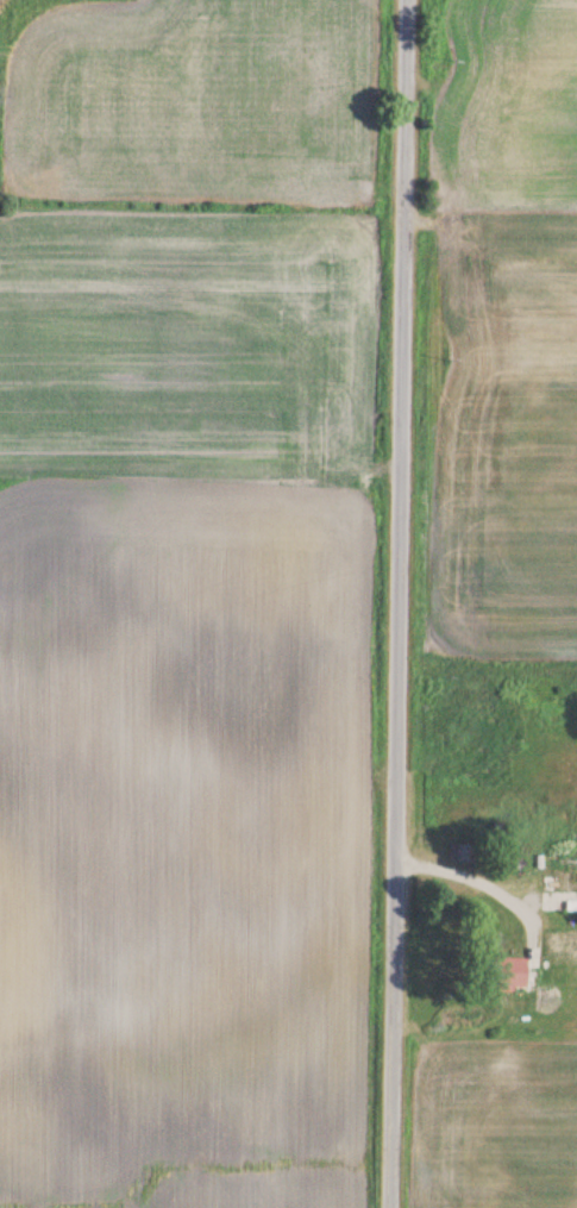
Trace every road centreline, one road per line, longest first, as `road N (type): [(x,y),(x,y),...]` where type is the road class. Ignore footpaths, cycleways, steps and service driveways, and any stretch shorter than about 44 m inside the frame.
road 1 (residential): [(379,1207),(404,0)]

